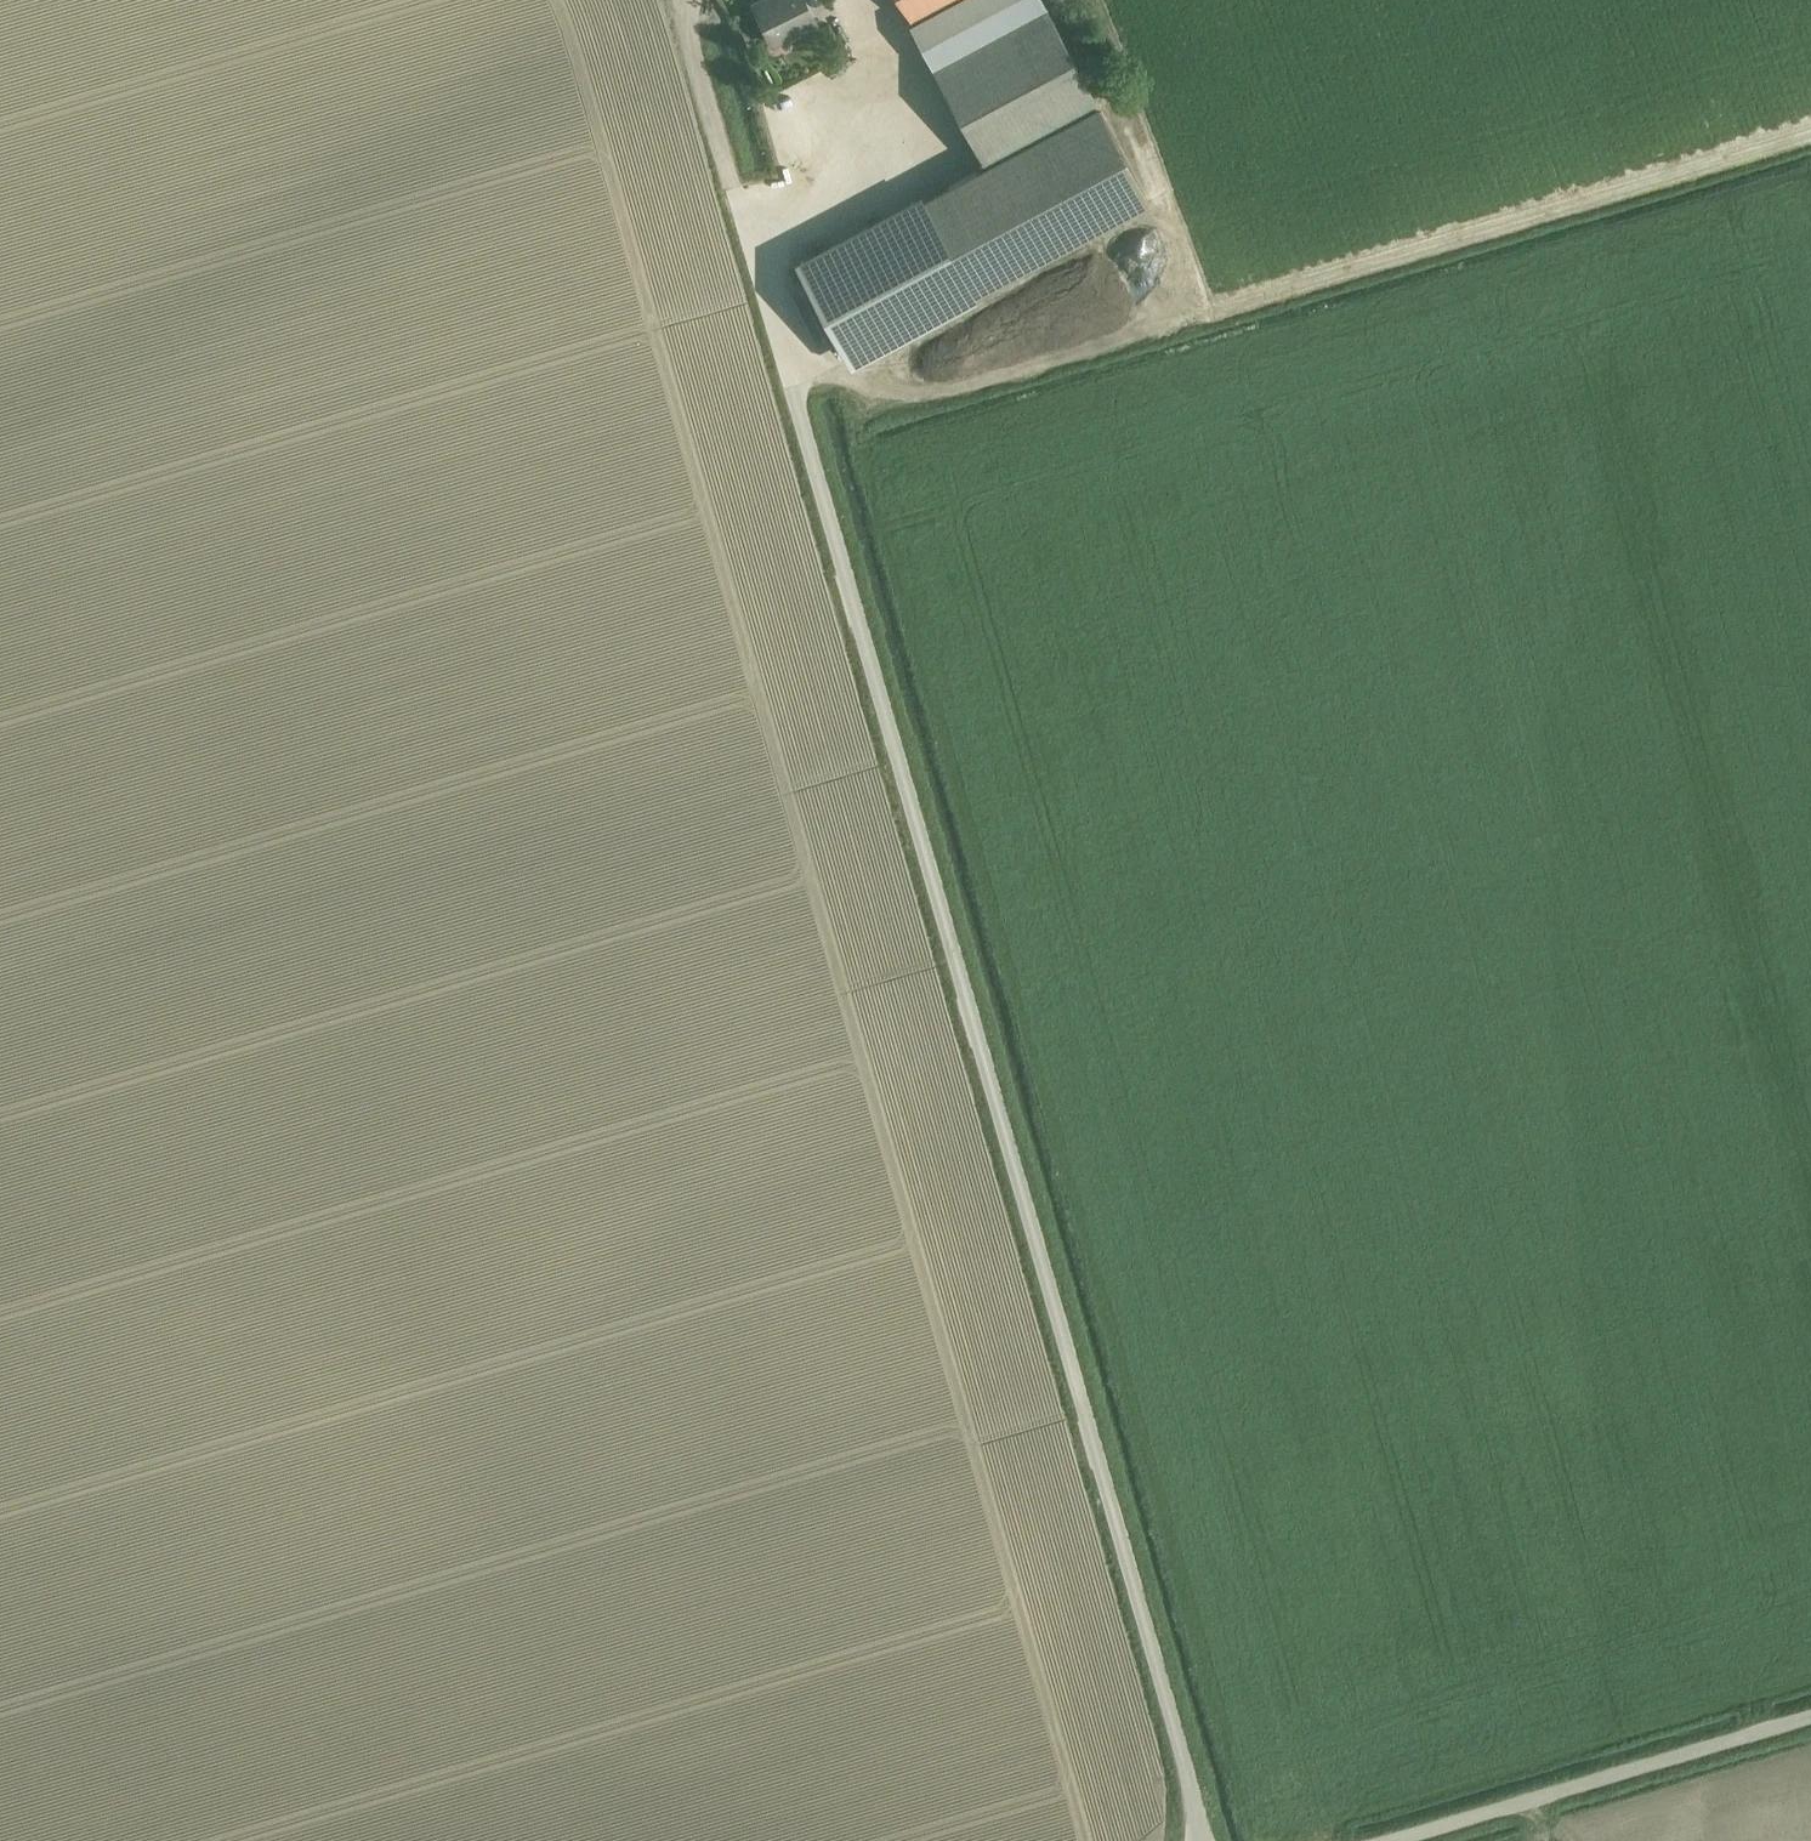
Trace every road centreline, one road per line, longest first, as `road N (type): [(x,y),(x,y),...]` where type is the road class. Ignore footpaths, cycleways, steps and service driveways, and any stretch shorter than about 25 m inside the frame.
road 1 (track): [(688,0),(688,24),(1189,1773),(1200,1840)]
road 2 (unclassified): [(1388,1840),(1810,1717)]

